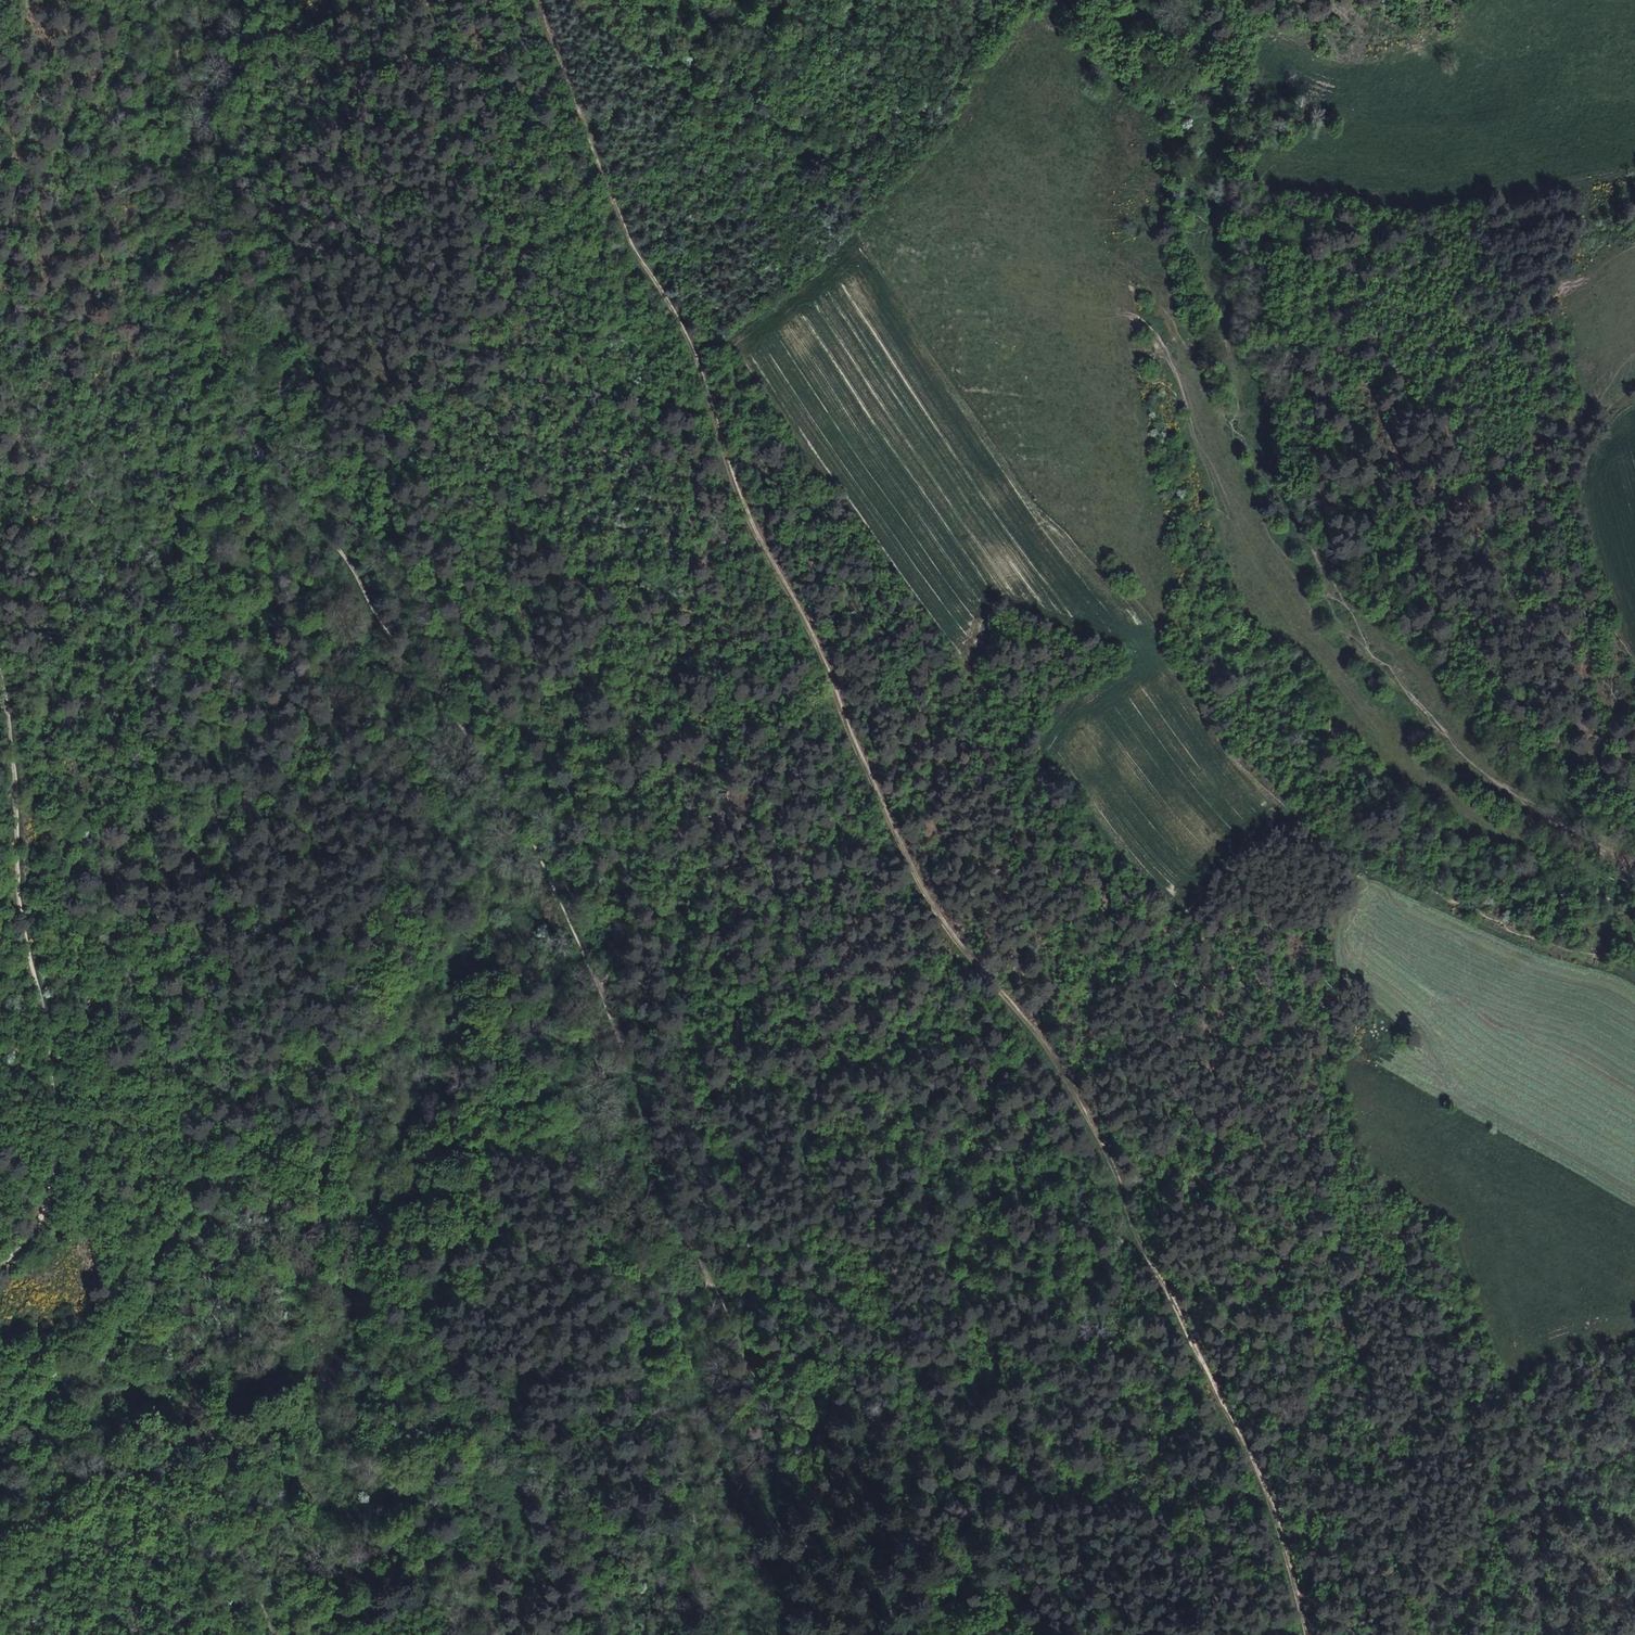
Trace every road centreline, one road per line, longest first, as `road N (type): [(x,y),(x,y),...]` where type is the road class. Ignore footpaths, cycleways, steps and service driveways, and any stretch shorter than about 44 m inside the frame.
road 1 (track): [(540,0),(581,144),(668,301),(890,834),(942,924),(1046,1052),(1095,1135),(1154,1252),(1310,1634)]
road 2 (track): [(1634,978),(1362,852)]

